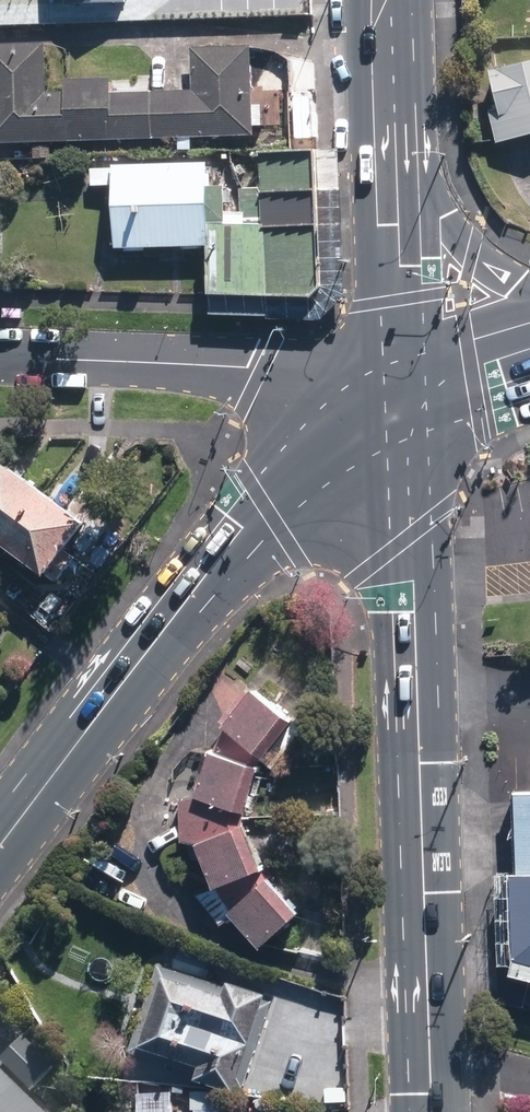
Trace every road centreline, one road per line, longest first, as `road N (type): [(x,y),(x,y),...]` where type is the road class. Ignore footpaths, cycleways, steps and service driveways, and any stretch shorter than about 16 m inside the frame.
road 1 (primary): [(410,390),(432,1111)]
road 2 (secondary): [(0,848),(243,527),(410,390)]
road 3 (residential): [(0,359),(259,368),(410,390)]
road 4 (primary): [(397,156),(410,390)]
road 5 (primary): [(397,156),(472,256),(529,284)]
road 6 (primary): [(391,0),(397,156)]
road 7 (secondary): [(529,348),(410,390)]

